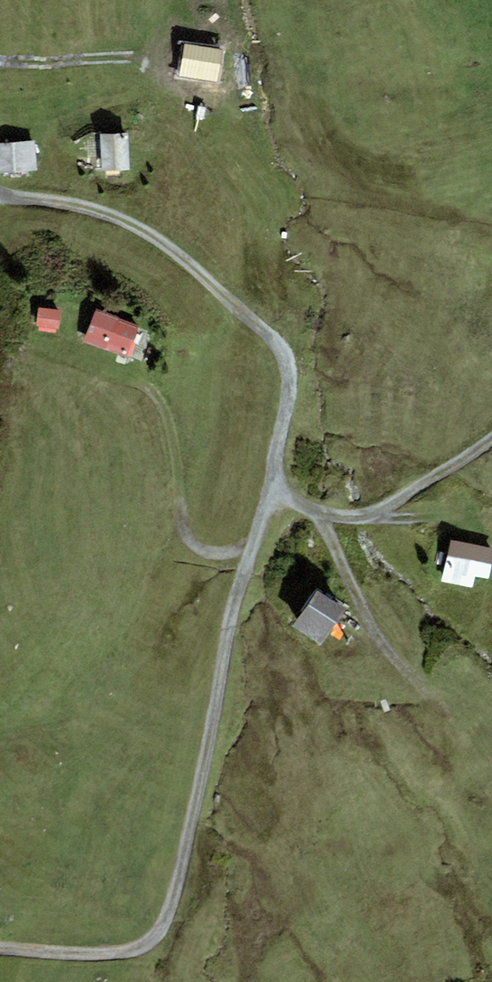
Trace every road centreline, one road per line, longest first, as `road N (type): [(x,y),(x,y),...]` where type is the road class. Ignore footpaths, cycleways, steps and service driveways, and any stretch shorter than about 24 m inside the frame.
road 1 (track): [(0,953),(147,956),(180,896),(254,544),(273,493),(355,515),(389,511),(491,442)]
road 2 (residential): [(0,197),(85,207),(160,240),(264,324),(292,359),(273,493)]
road 3 (track): [(491,749),(478,726),(413,679),(315,507)]
road 4 (track): [(150,385),(178,438),(184,514),(197,549),(228,553),(254,544)]

